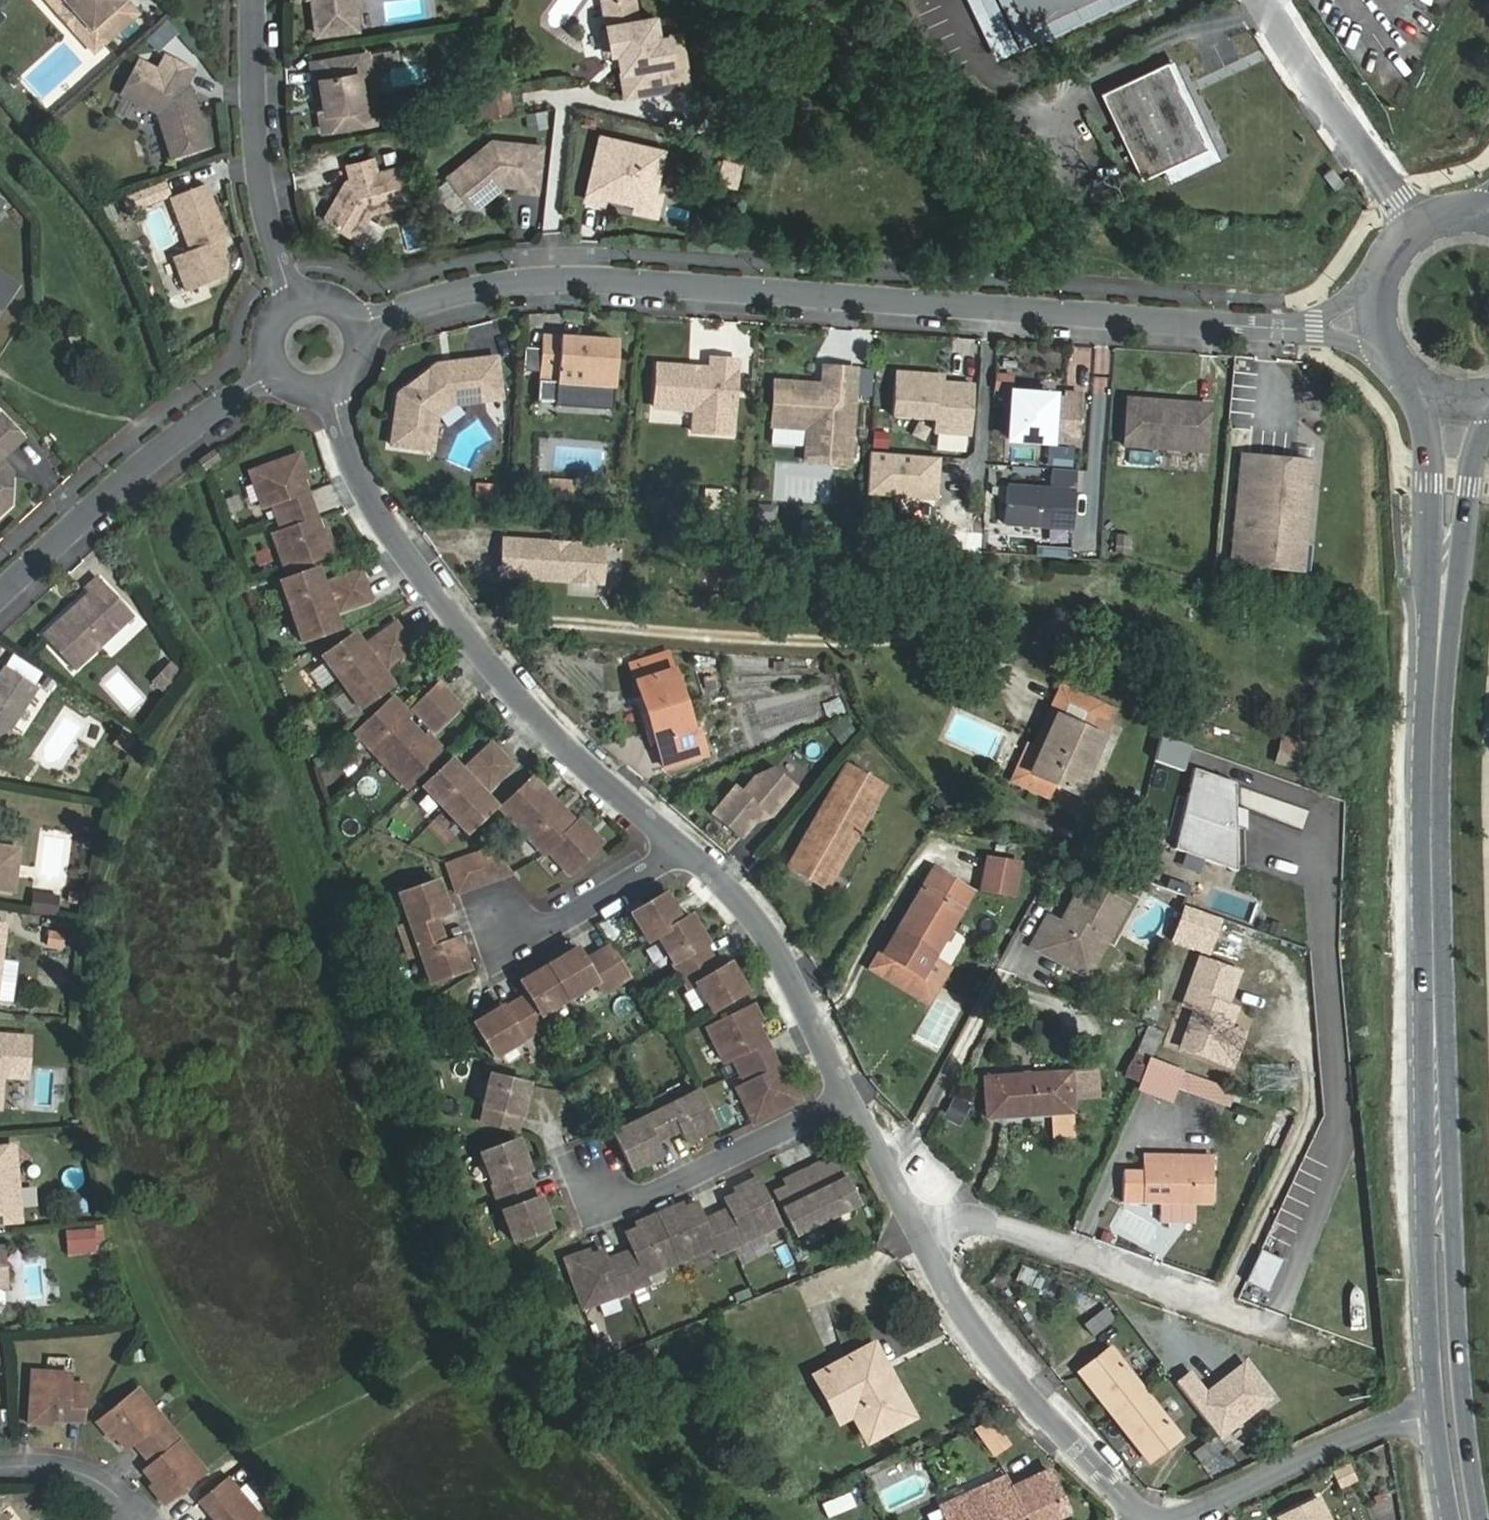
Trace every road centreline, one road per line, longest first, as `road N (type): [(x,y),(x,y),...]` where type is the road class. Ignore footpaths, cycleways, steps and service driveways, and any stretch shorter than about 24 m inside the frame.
road 1 (primary): [(1481,1519),(1466,1423),(1457,1253),(1446,785),(1454,637),(1488,425)]
road 2 (primary): [(1407,378),(1425,416),(1430,464),(1411,809),(1436,1417)]
road 3 (residential): [(367,325),(438,297),(564,279),(1325,326)]
road 4 (residential): [(342,388),(366,494),(461,637),(622,811),(674,854)]
road 5 (track): [(1176,317),(748,0)]
road 6 (residential): [(915,1220),(989,1216),(1296,1340)]
road 7 (residential): [(915,1220),(1135,1519)]
road 8 (residential): [(0,606),(162,456),(277,368)]
road 9 (residential): [(674,854),(752,922),(850,1101)]
road 10 (unclassified): [(302,297),(260,177),(259,0)]
road 11 (residential): [(850,1101),(617,1213),(598,1173)]
road 12 (residential): [(1436,1417),(1400,1421),(1171,1519)]
road 13 (residential): [(1267,0),(1415,231)]
road 14 (residential): [(674,854),(525,938),(500,915)]
road 15 (residential): [(0,1463),(75,1464),(138,1519)]
road 16 (residential): [(850,1101),(915,1220)]

